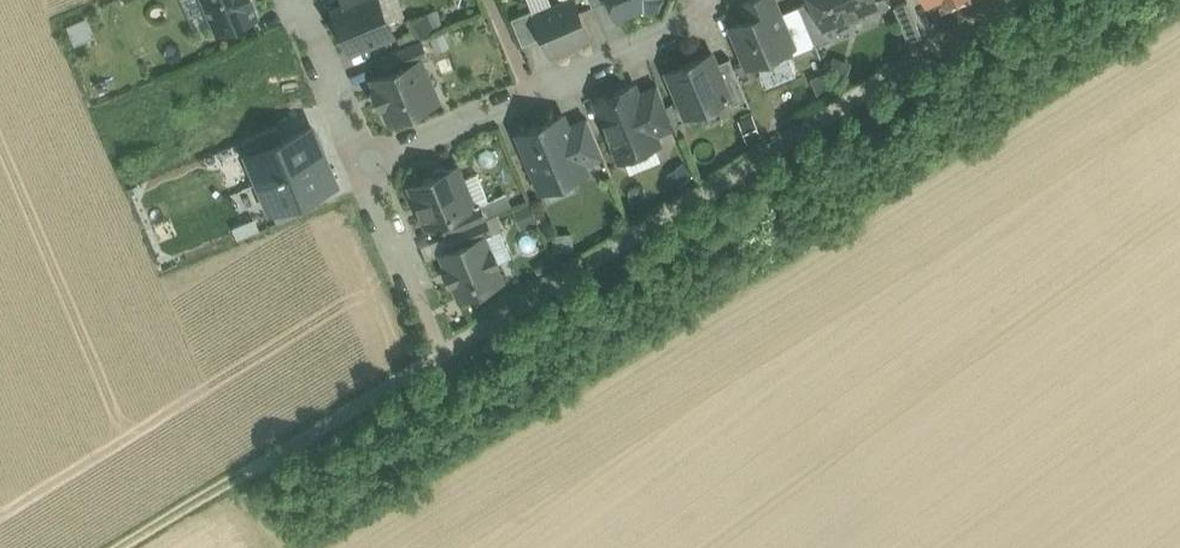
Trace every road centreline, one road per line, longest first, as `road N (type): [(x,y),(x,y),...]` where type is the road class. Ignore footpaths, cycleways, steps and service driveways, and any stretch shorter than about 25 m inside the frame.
road 1 (residential): [(696,0),(686,30),(370,164)]
road 2 (residential): [(370,164),(296,0)]
road 3 (track): [(121,547),(250,468)]
road 4 (residential): [(370,164),(416,284)]

